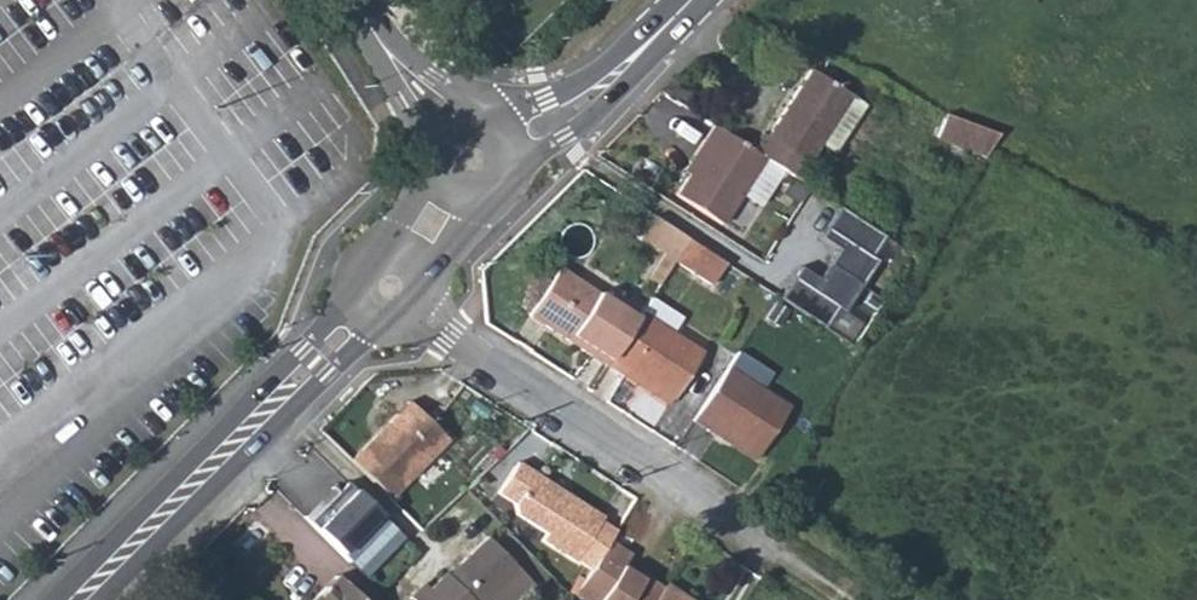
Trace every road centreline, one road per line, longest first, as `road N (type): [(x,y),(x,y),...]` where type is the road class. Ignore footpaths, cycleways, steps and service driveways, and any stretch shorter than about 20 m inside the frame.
road 1 (residential): [(815,573),(653,473),(425,313)]
road 2 (tertiary): [(351,299),(66,599)]
road 3 (tertiary): [(90,599),(260,452),(331,376),(393,330)]
road 4 (tertiary): [(520,173),(601,111),(658,42)]
road 5 (tertiary): [(658,42),(587,87),(495,115)]
road 6 (unclassified): [(478,110),(422,61),(375,38)]
road 7 (unclassified): [(375,38),(420,124),(424,150)]

